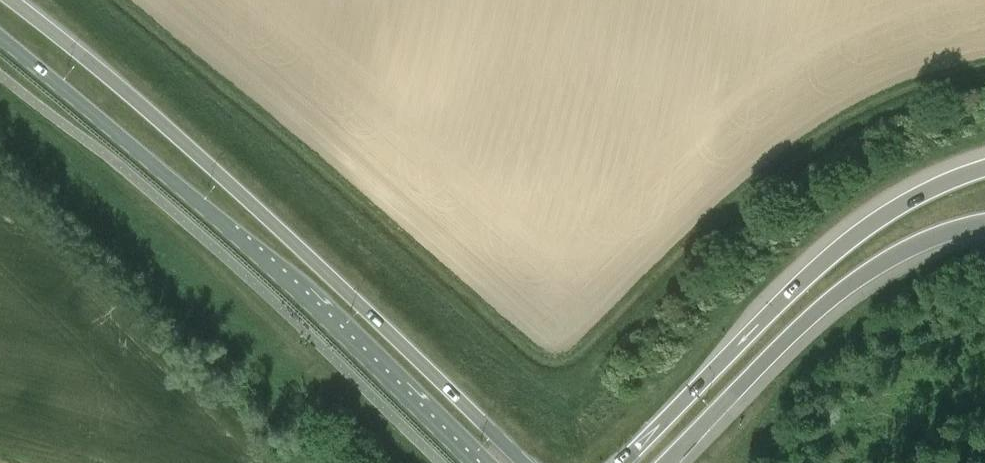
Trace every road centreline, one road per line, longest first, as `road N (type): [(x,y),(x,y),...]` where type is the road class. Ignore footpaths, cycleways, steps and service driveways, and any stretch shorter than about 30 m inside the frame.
road 1 (secondary): [(525,462),(172,131),(7,0)]
road 2 (secondary): [(0,35),(265,260),(471,462)]
road 3 (motorway): [(984,170),(921,196),(850,241),(622,462)]
road 4 (motorway): [(667,462),(842,291),(932,238),(984,222)]

